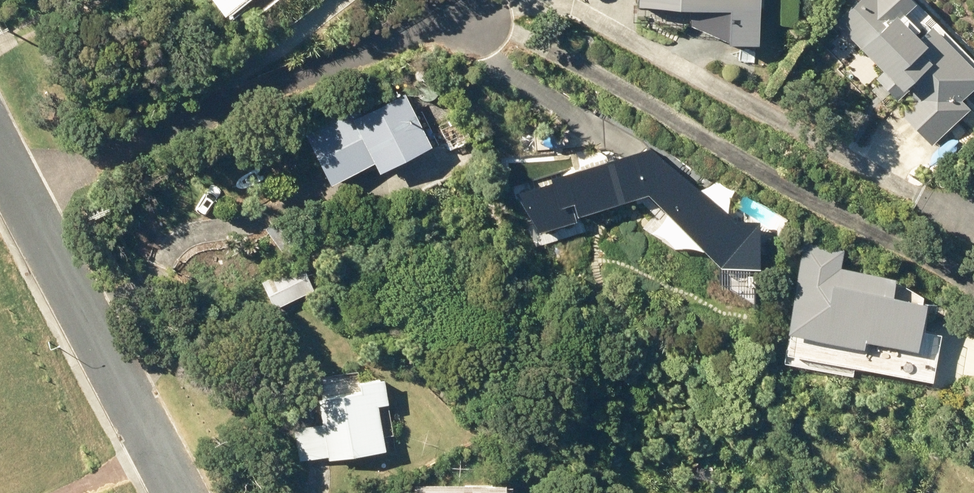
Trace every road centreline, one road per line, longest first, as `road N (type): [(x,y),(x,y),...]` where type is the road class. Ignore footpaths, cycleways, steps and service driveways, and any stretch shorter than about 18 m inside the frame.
road 1 (residential): [(461,10),(21,196)]
road 2 (residential): [(179,492),(21,196)]

